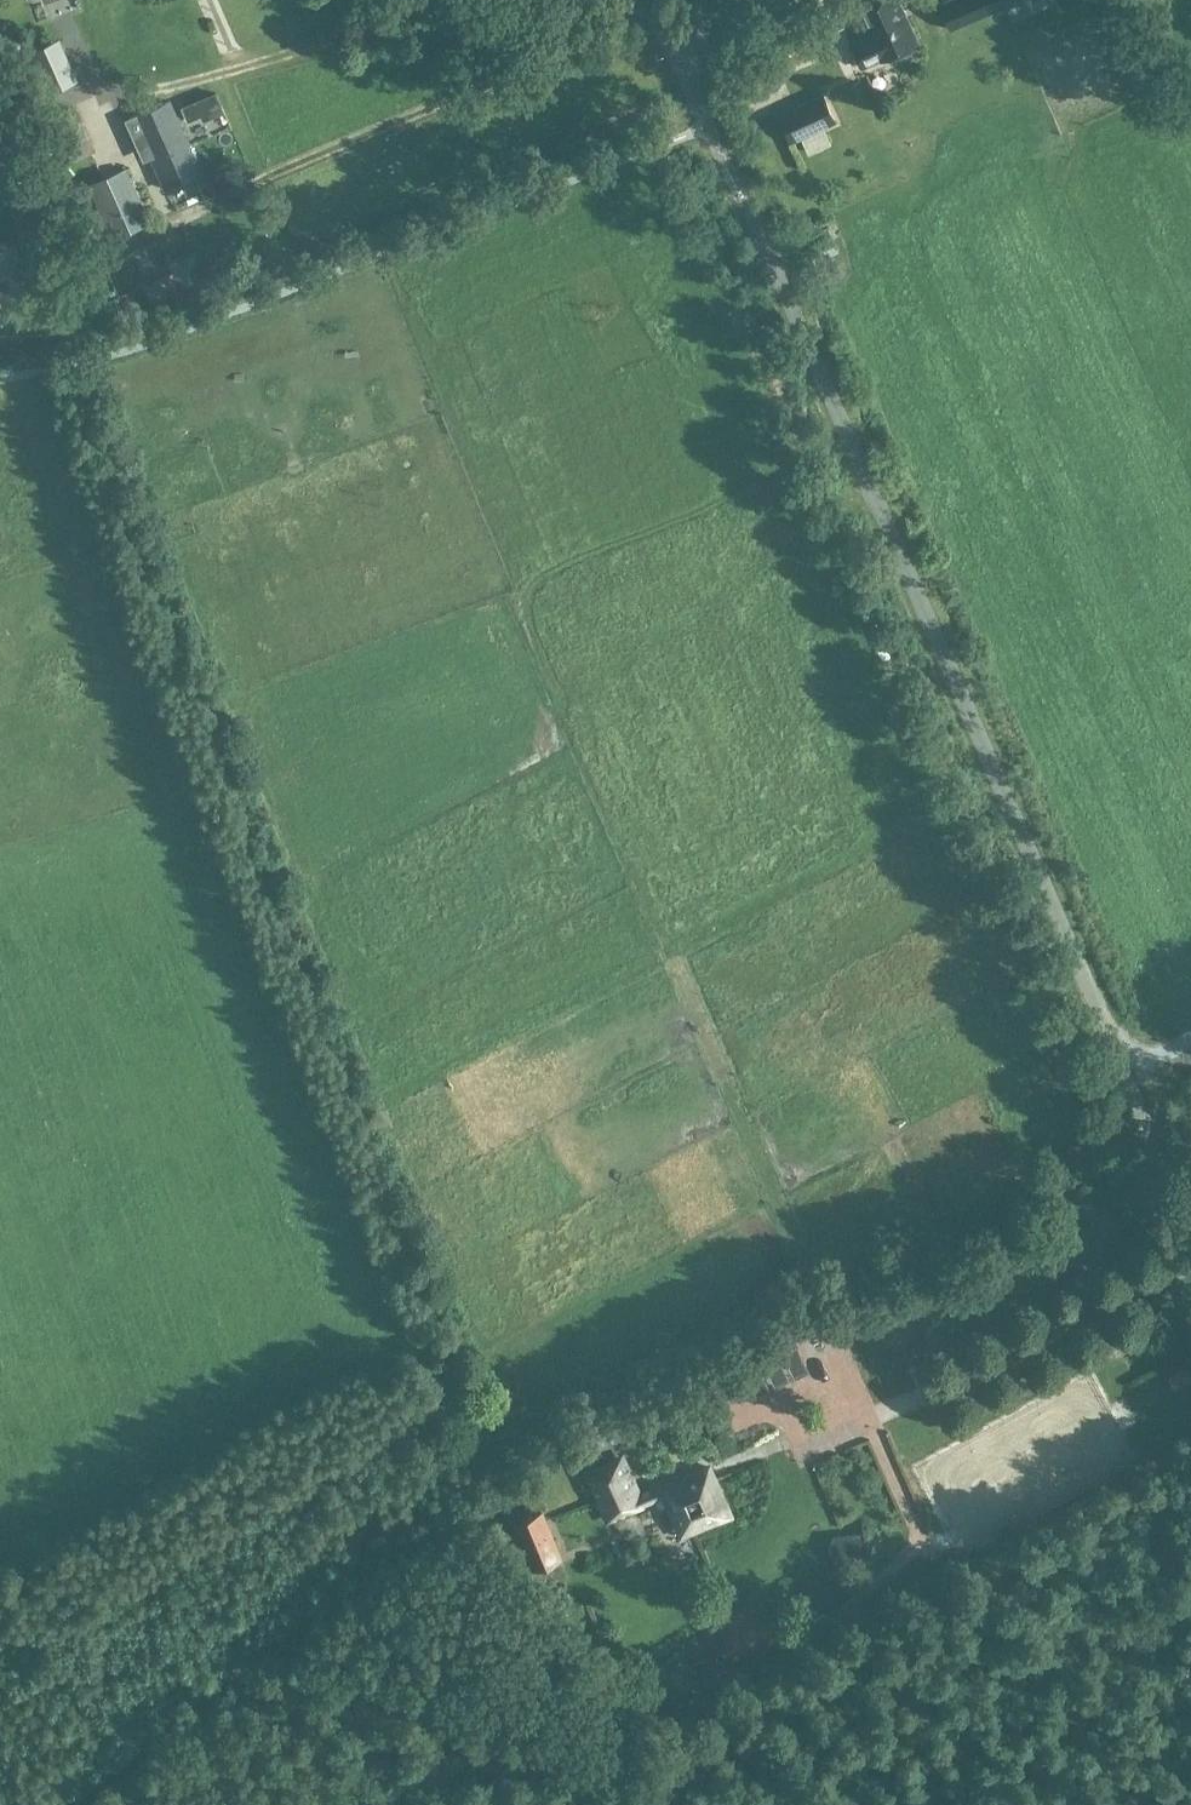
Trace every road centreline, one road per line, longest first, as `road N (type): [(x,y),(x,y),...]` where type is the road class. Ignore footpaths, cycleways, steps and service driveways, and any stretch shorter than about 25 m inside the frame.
road 1 (unclassified): [(1190,1228),(708,127)]
road 2 (track): [(0,317),(151,231),(650,13)]

